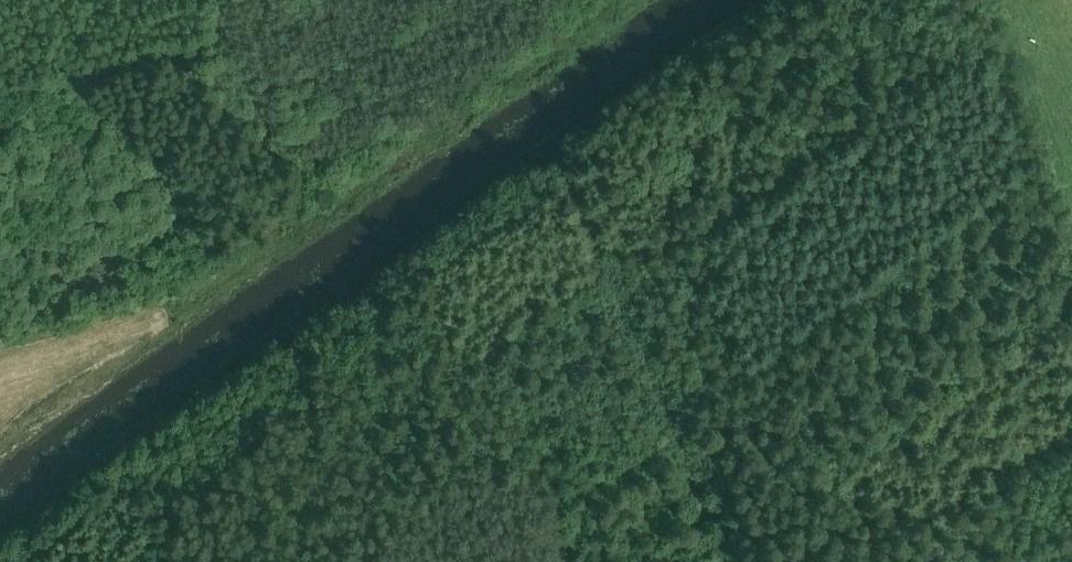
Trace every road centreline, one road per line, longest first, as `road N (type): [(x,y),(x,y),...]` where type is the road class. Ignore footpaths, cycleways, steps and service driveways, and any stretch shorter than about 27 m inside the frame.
road 1 (track): [(0,534),(553,140)]
road 2 (track): [(553,140),(728,561)]
road 3 (track): [(553,140),(753,0)]

